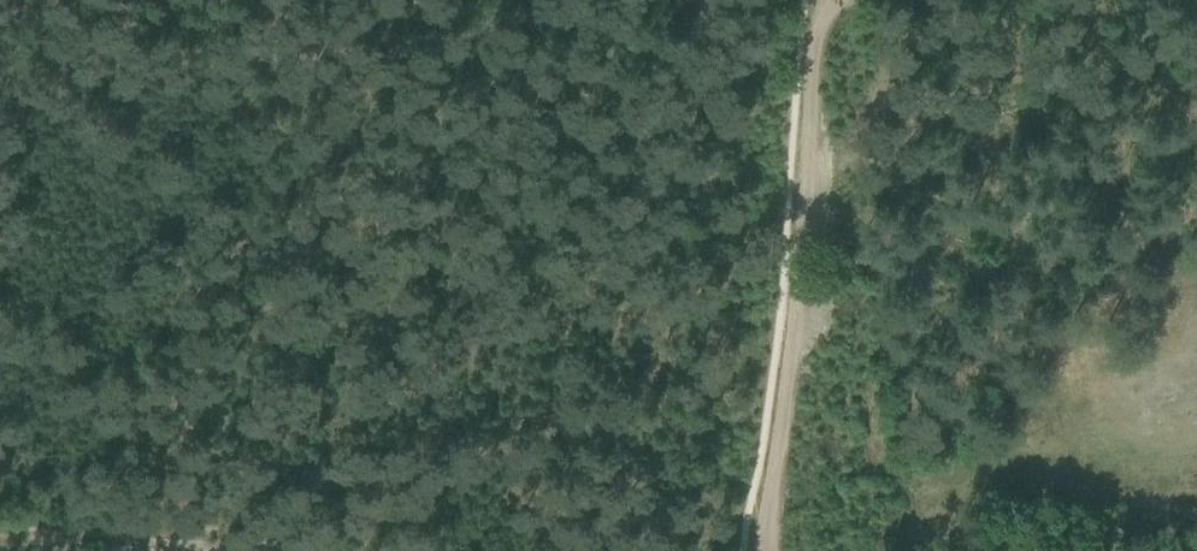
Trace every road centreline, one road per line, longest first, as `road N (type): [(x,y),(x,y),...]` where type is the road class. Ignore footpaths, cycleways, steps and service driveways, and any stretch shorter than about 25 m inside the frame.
road 1 (track): [(772,550),(822,0)]
road 2 (track): [(142,550),(0,539)]

